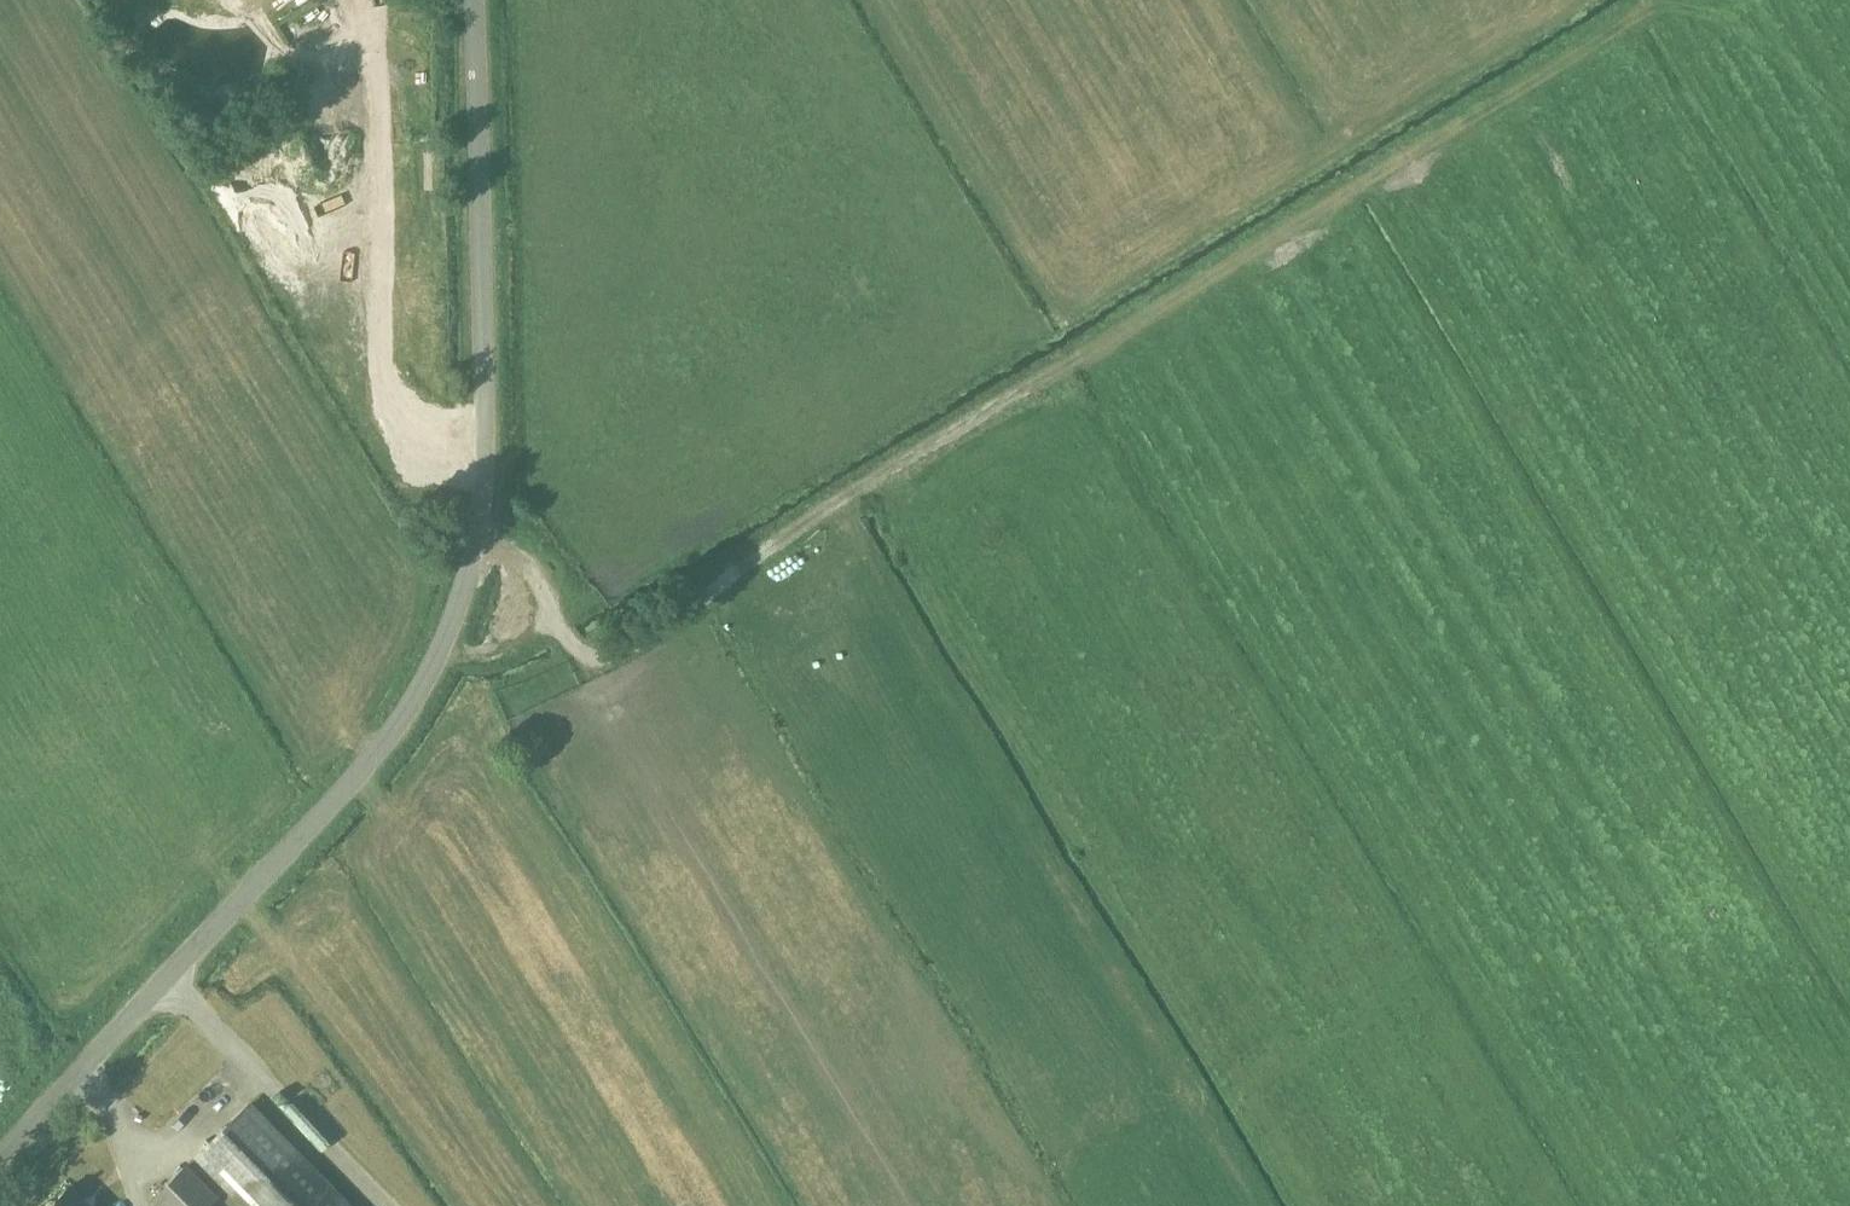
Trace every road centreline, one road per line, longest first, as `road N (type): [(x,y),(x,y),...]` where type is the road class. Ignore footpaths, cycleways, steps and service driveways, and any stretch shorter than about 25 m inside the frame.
road 1 (unclassified): [(0,1155),(415,715),(442,661),(479,526),(467,0)]
road 2 (track): [(442,661),(513,646),(1565,0)]

